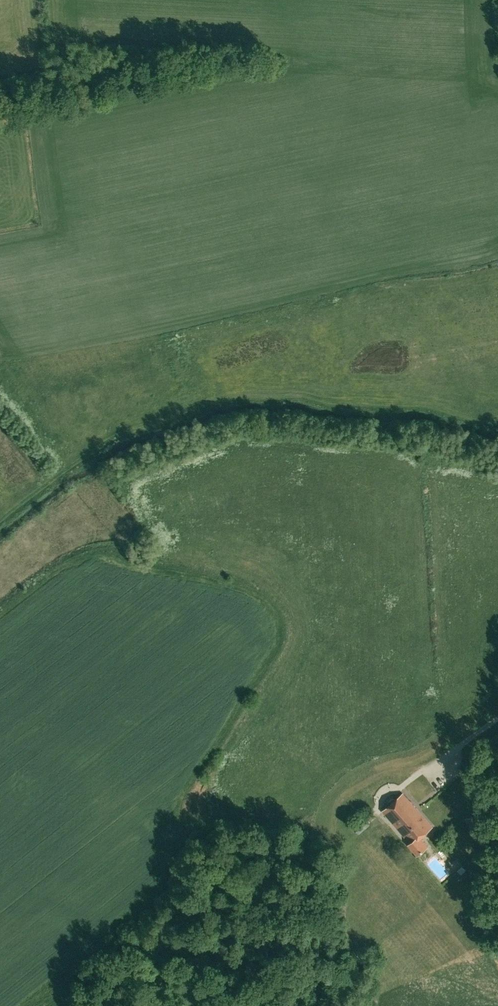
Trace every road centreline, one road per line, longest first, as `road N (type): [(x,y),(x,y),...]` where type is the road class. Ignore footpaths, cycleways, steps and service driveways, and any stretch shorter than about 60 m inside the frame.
road 1 (track): [(497,716),(400,788)]

